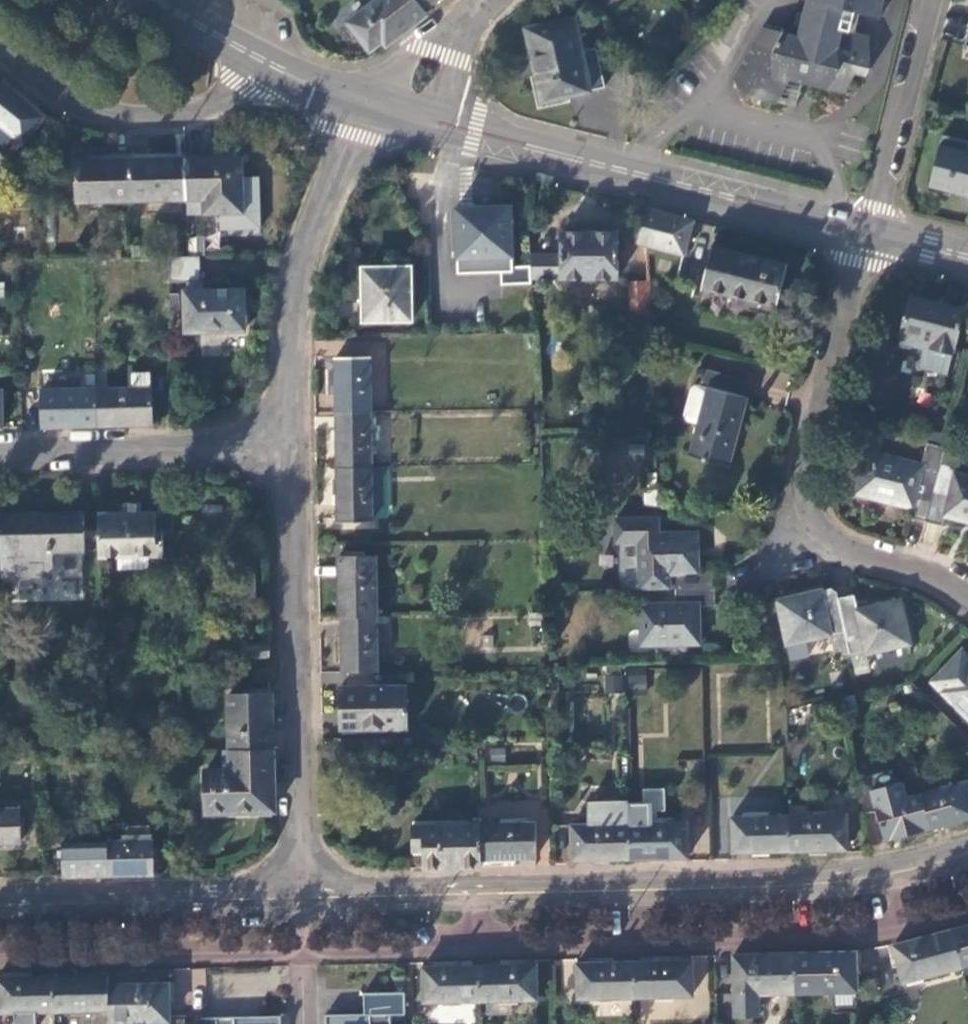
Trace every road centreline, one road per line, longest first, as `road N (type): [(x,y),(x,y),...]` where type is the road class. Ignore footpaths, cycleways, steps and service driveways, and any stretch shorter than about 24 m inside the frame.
road 1 (residential): [(0,963),(804,942),(967,916)]
road 2 (residential): [(967,842),(815,871),(303,884)]
road 3 (secondary): [(870,227),(380,99)]
road 4 (residential): [(967,597),(932,575),(819,533),(799,506),(818,400),(870,227)]
road 5 (residential): [(303,884),(292,449)]
road 6 (residential): [(292,449),(289,324),(304,236),(333,156),(380,99)]
road 7 (residential): [(303,884),(0,894)]
road 8 (residential): [(0,59),(67,103),(114,118),(163,118),(206,106),(259,59)]
road 9 (residential): [(292,449),(0,452)]
road 10 (residential): [(870,227),(930,0)]
road 11 (residential): [(380,99),(493,0)]
road 12 (secondary): [(380,99),(259,59)]

